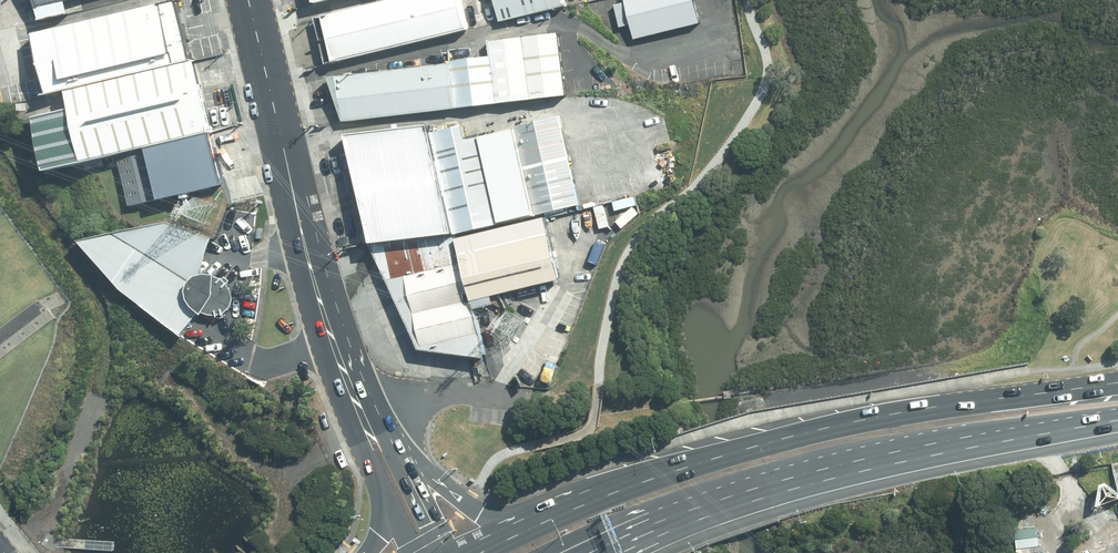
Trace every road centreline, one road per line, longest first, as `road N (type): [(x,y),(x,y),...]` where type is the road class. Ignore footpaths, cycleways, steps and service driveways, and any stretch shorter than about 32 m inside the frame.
road 1 (primary): [(538,525),(764,444),(866,419),(1117,381)]
road 2 (primary): [(1117,422),(787,487),(608,552)]
road 3 (secondary): [(243,0),(305,267),(362,422)]
road 4 (track): [(362,422),(301,469),(261,472),(174,387)]
road 5 (track): [(0,551),(58,495),(98,397)]
road 6 (primary): [(411,477),(538,525)]

